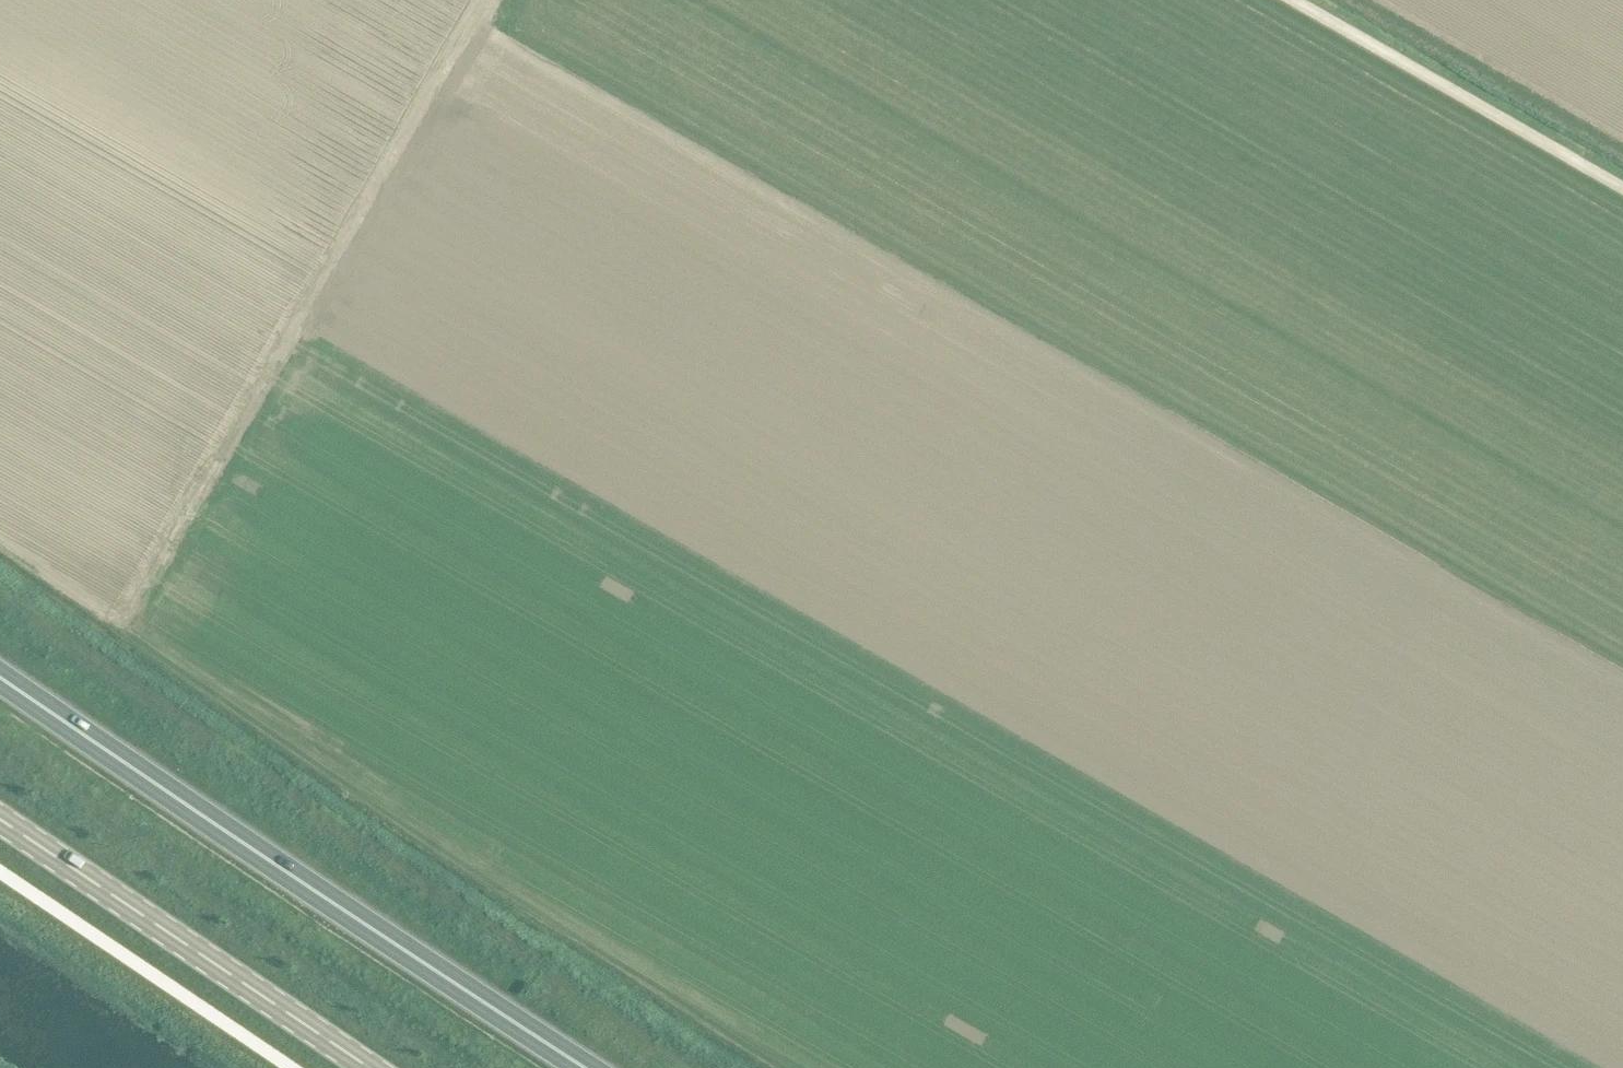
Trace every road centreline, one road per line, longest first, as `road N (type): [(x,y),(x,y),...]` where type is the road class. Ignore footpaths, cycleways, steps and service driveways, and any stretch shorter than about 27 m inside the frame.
road 1 (trunk): [(585,1067),(0,678)]
road 2 (secondary): [(370,1067),(0,819)]

